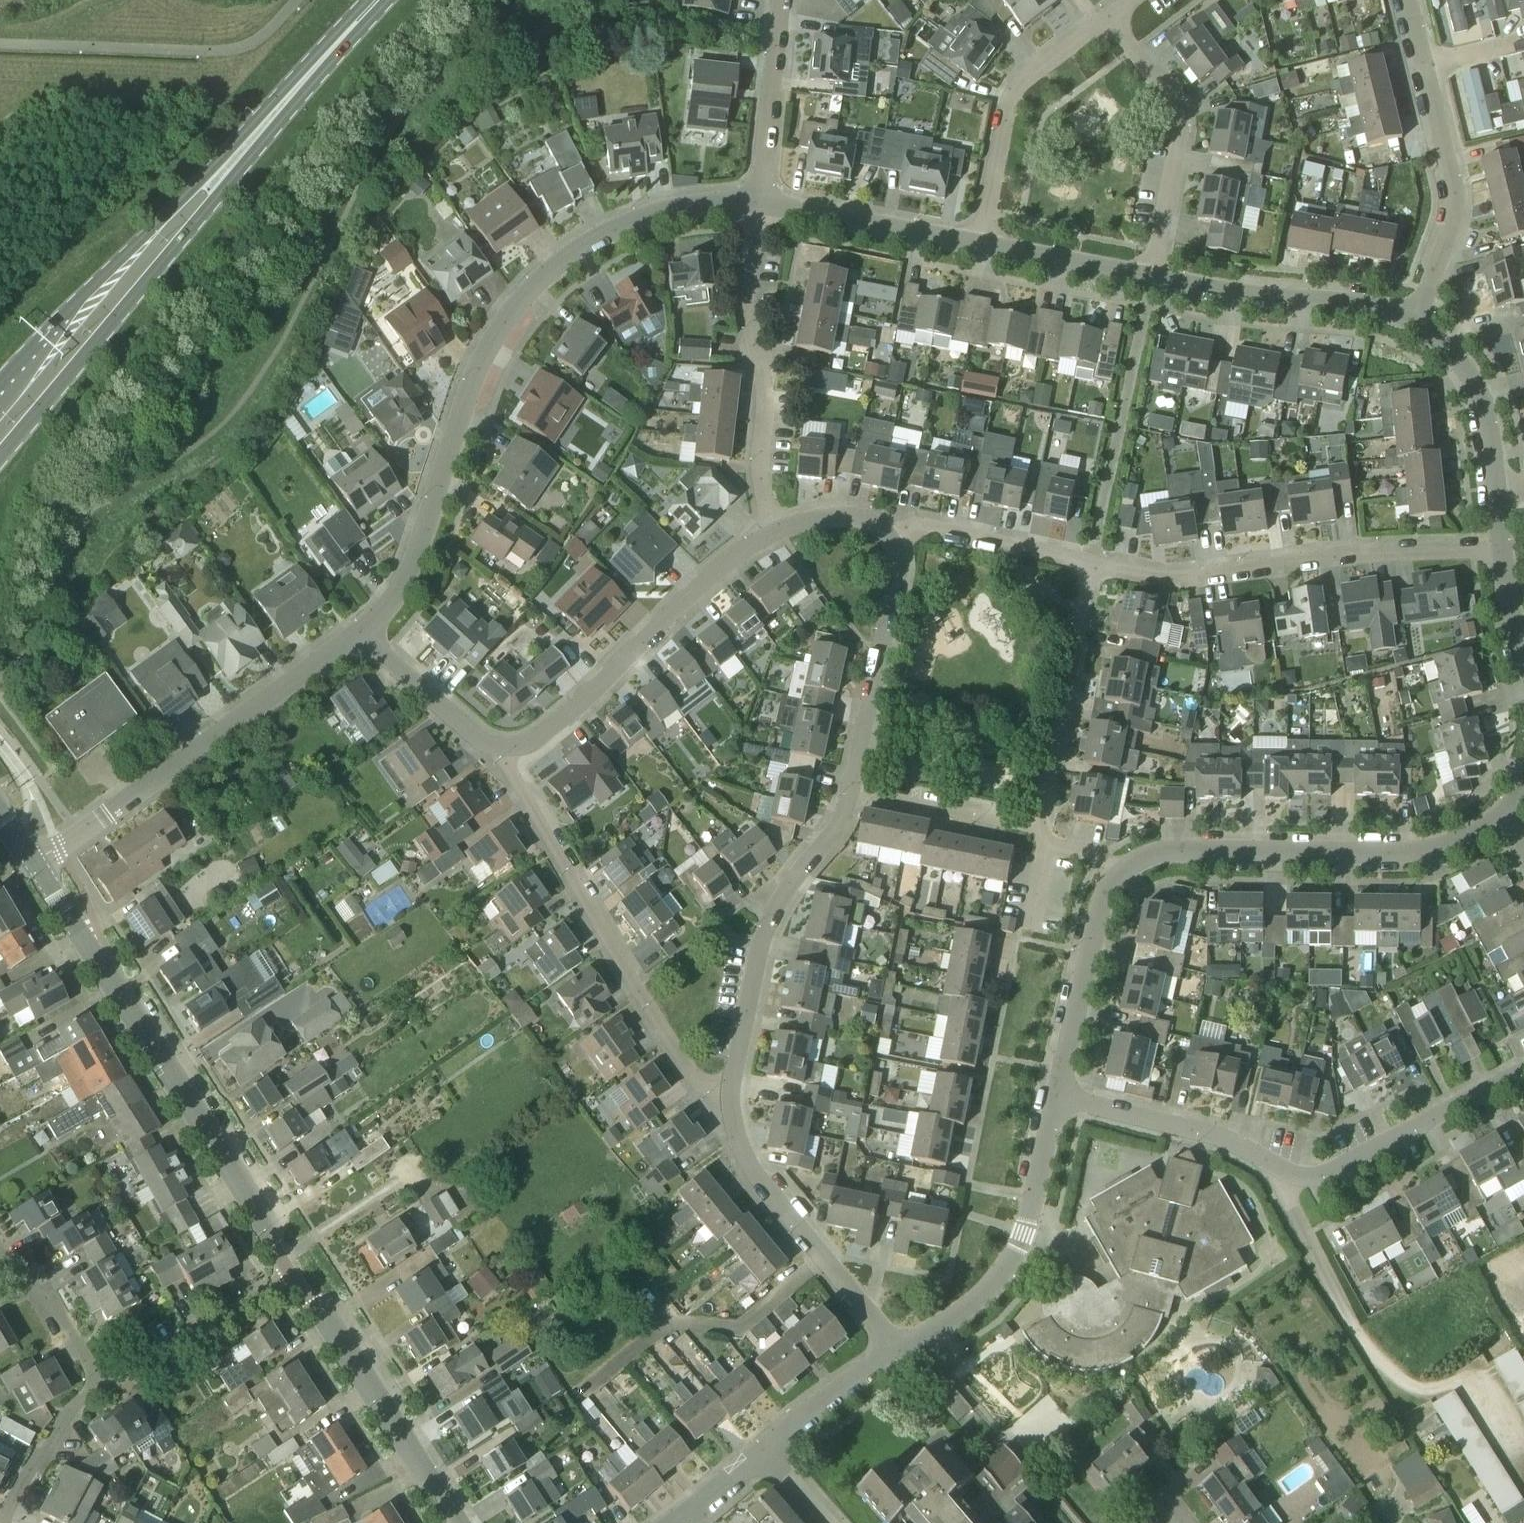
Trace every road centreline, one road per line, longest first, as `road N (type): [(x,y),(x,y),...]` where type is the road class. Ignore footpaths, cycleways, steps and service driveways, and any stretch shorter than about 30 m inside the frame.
road 1 (residential): [(756,206),(672,211),(604,234),(553,266),(508,310),(481,359),(420,544),(398,591),(364,633)]
road 2 (residential): [(730,1093),(705,1085),(685,1067),(518,804),(502,754)]
road 3 (residential): [(1088,564),(1185,575),(1343,553),(1502,548)]
road 4 (residential): [(32,862),(310,659),(364,633)]
road 5 (residential): [(1112,873),(1152,858),(1446,848),(1504,815)]
road 6 (primary): [(0,457),(214,198),(237,155)]
road 7 (residential): [(502,754),(536,740),(735,552),(772,531)]
road 8 (tertiary): [(282,1261),(104,970)]
road 9 (primary): [(237,155),(188,193),(0,391)]
road 10 (residential): [(1415,319),(1452,209),(1452,176),(1409,0)]
road 11 (residential): [(772,531),(759,463),(765,402),(749,301),(756,206)]
road 12 (residential): [(842,799),(821,847),(771,900),(758,936),(730,1093)]
road 13 (residential): [(898,1349),(997,1285),(1018,1248),(1054,1100)]
road 14 (residential): [(898,1349),(759,1178),(735,1133),(730,1093)]
road 15 (tertiary): [(452,1522),(282,1261)]
road 16 (residential): [(1151,276),(1172,162),(1173,102),(1102,22)]
road 17 (residential): [(1088,564),(1037,840)]
road 18 (residential): [(1415,319),(1383,306),(1151,276)]
road 19 (residential): [(977,241),(1005,107),(1027,76),(1102,22)]
road 20 (residential): [(894,539),(897,566),(842,799)]
road 21 (residential): [(1287,1171),(1334,1171),(1523,1070)]
road 22 (residential): [(1054,1100),(1205,1132),(1287,1171)]
road 23 (residential): [(1054,1100),(1094,906),(1112,873)]
road 24 (residential): [(93,1385),(282,1261)]
road 25 (residential): [(977,241),(756,206)]
road 26 (primary): [(237,155),(374,0)]
road 27 (residential): [(756,206),(772,0)]
road 28 (residential): [(894,539),(924,522),(1088,564)]
road 29 (residential): [(1037,840),(842,799)]
road 30 (residential): [(1495,491),(1483,409),(1455,354),(1415,319)]
road 31 (residential): [(502,754),(364,633)]
road 32 (residential): [(1151,276),(977,241)]
road 33 (residential): [(761,1448),(898,1349)]
road 34 (residential): [(3,1522),(47,1438),(93,1385)]
road 35 (residential): [(1348,1314),(1288,1194),(1287,1171)]
road 36 (residential): [(93,1385),(0,1263)]
road 37 (residential): [(772,531),(808,518),(847,517),(871,521),(894,539)]
road 38 (tertiary): [(32,862),(104,970)]

